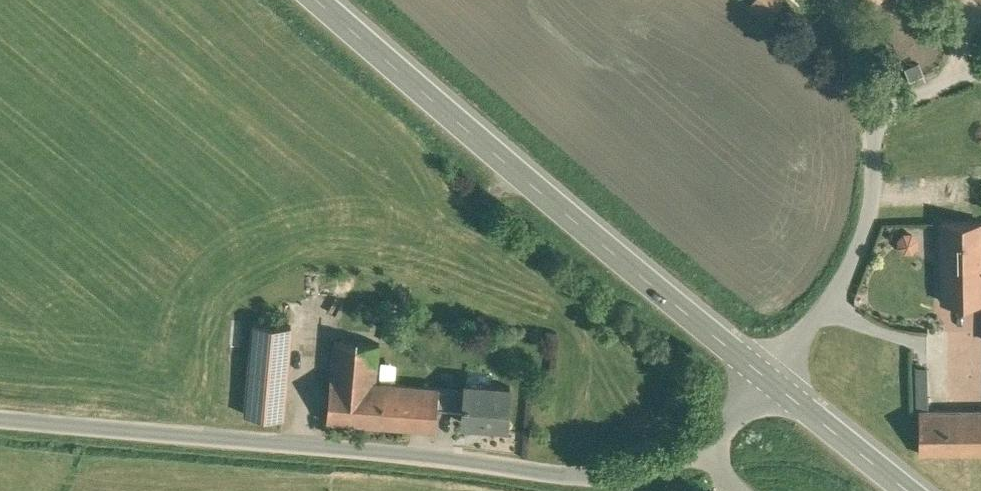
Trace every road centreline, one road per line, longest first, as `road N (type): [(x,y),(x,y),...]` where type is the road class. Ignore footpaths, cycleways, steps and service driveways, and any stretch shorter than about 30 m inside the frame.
road 1 (unclassified): [(0,423),(583,480),(634,472),(703,445)]
road 2 (secondary): [(767,378),(323,0)]
road 3 (unclassified): [(980,73),(873,117),(876,174),(851,264),(767,378)]
road 4 (secondary): [(907,490),(767,378)]

